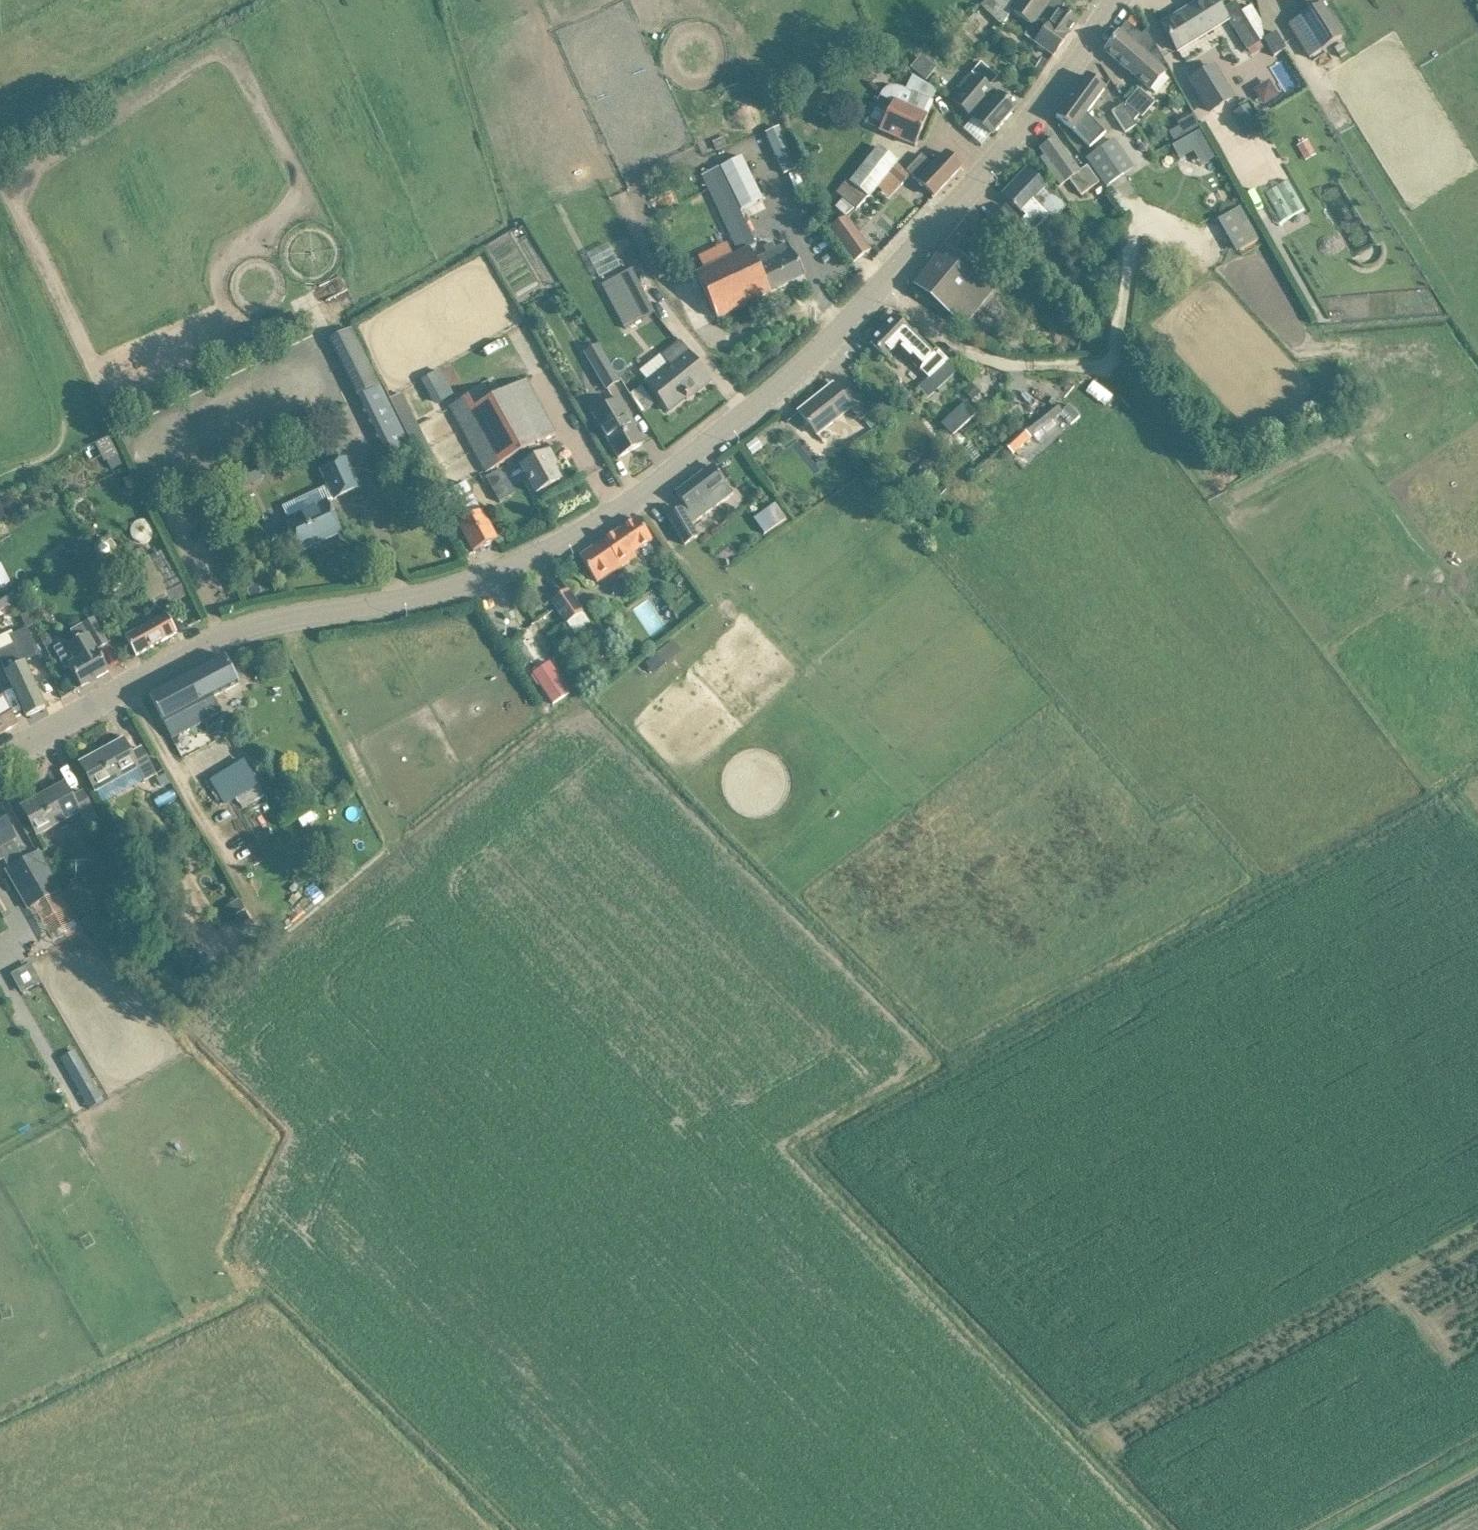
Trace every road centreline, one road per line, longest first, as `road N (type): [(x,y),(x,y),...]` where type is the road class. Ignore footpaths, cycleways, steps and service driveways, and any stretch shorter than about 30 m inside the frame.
road 1 (tertiary): [(0,759),(222,635),(472,581),(610,515),(816,352),(1041,108),(1117,0)]

